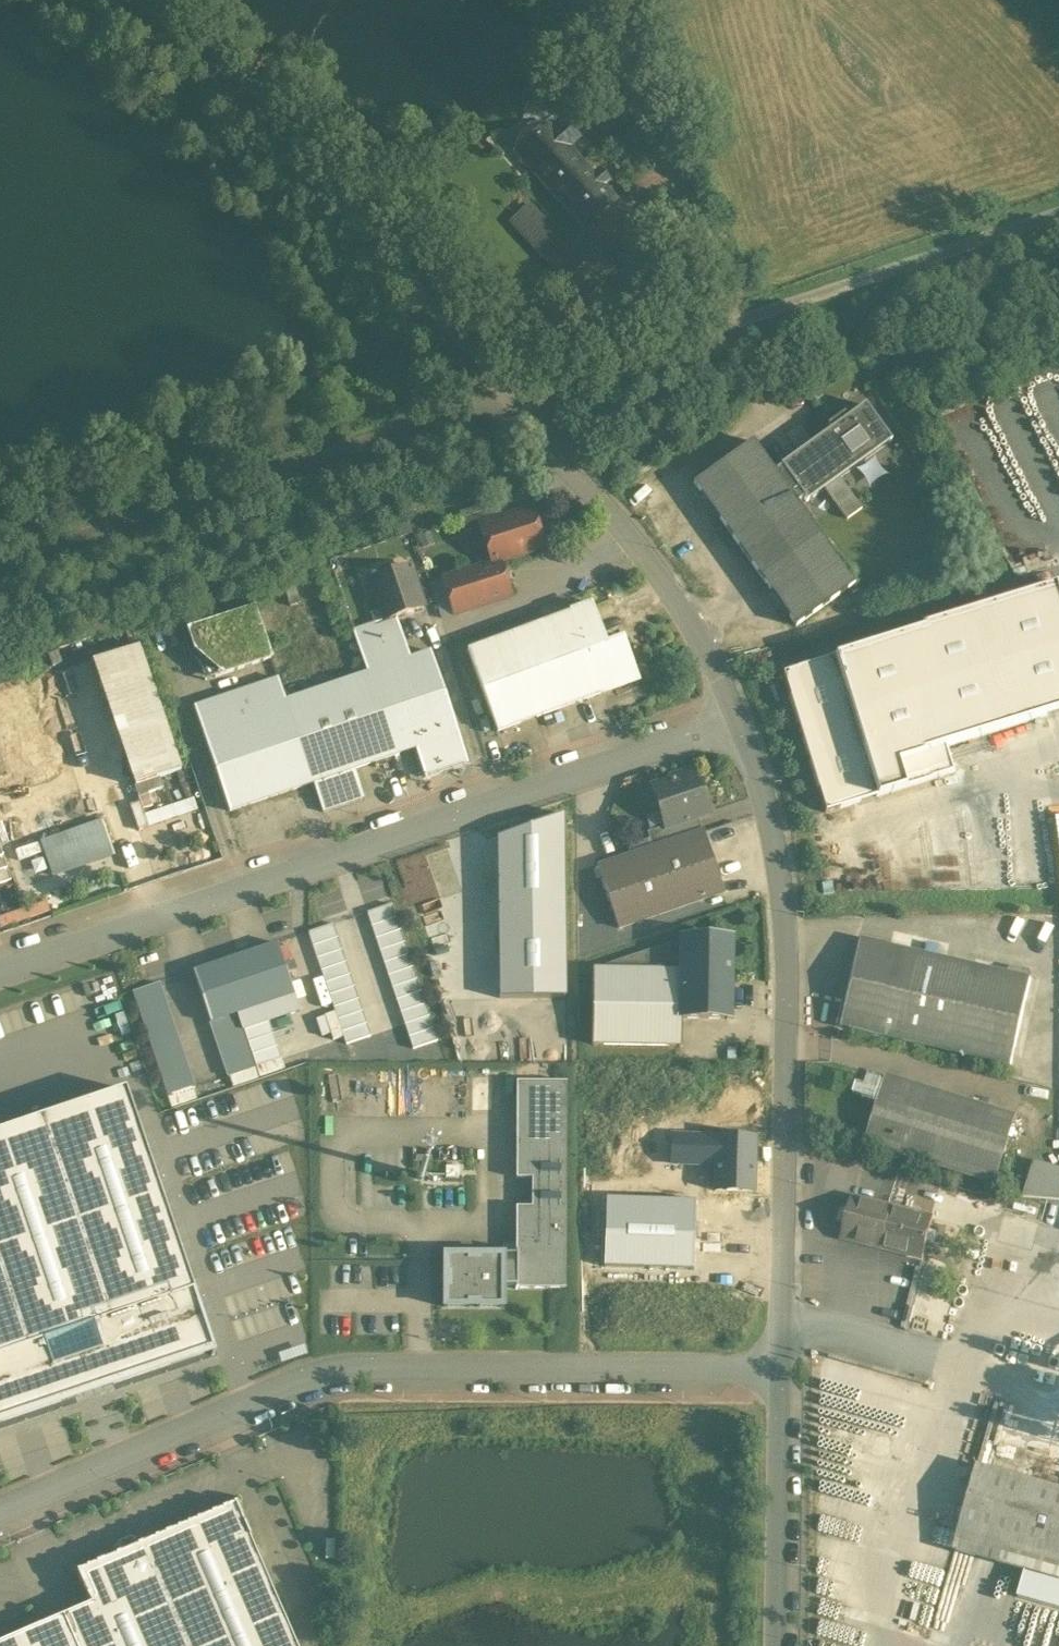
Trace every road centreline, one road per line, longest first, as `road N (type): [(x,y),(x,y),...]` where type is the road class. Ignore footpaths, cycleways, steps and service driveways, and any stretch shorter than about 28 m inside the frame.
road 1 (unclassified): [(0,1508),(340,1370),(781,1370)]
road 2 (unclassified): [(738,720),(0,969)]
road 3 (unclassified): [(781,1370),(784,925),(769,821),(738,720)]
road 4 (residential): [(518,393),(0,563)]
road 5 (unclassified): [(518,393),(143,0)]
road 6 (unclassified): [(738,720),(667,586),(518,393)]
road 7 (unclassified): [(777,1645),(781,1370)]

